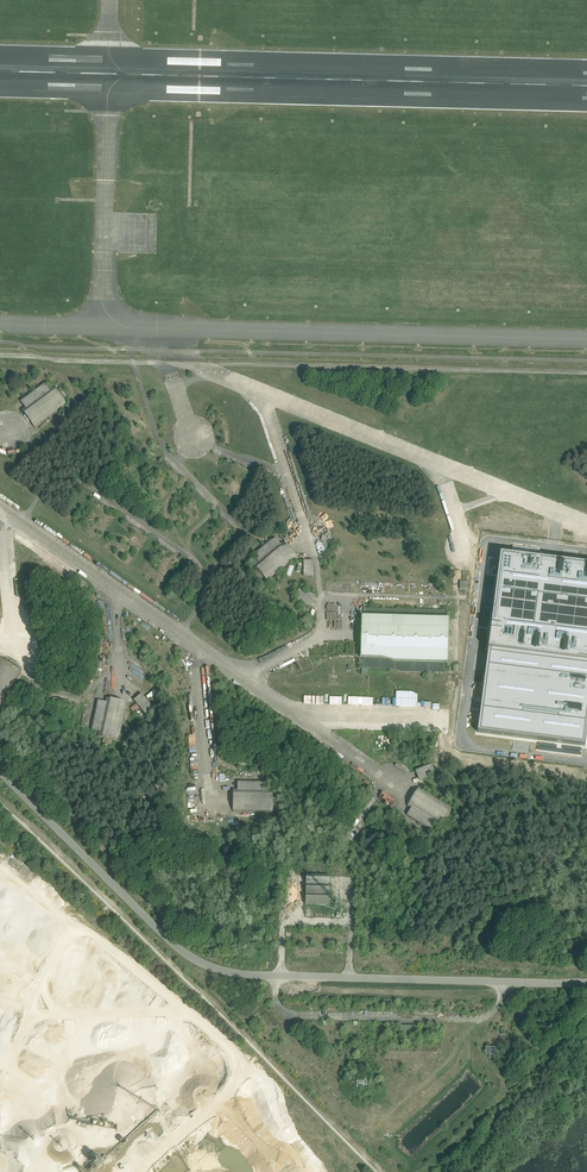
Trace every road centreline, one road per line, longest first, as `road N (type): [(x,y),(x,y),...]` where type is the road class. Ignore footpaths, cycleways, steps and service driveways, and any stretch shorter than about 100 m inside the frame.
road 1 (unclassified): [(0,775),(171,944),(213,970),(586,983)]
road 2 (track): [(379,1171),(0,792)]
road 3 (track): [(0,873),(120,956),(229,1052),(242,1075),(243,1123),(224,1155),(199,1171)]
road 4 (residential): [(302,724),(0,512)]
road 5 (residential): [(438,464),(269,395)]
road 6 (residential): [(0,359),(167,363)]
road 7 (residential): [(309,537),(266,410),(269,395)]
road 8 (residential): [(448,718),(320,715),(302,724)]

